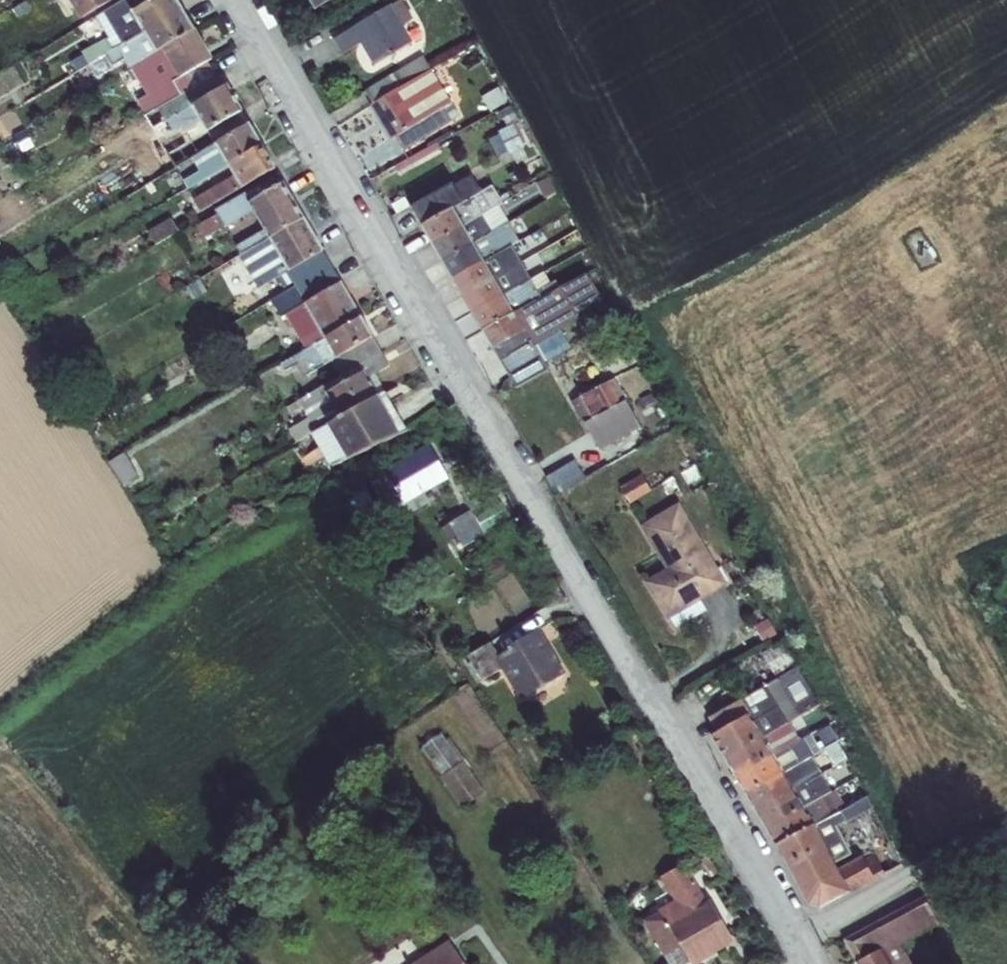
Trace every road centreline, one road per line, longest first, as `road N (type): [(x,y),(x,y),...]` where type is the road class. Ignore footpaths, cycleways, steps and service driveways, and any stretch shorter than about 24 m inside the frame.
road 1 (residential): [(797,941),(240,0)]
road 2 (unclassified): [(797,941),(1006,832)]

